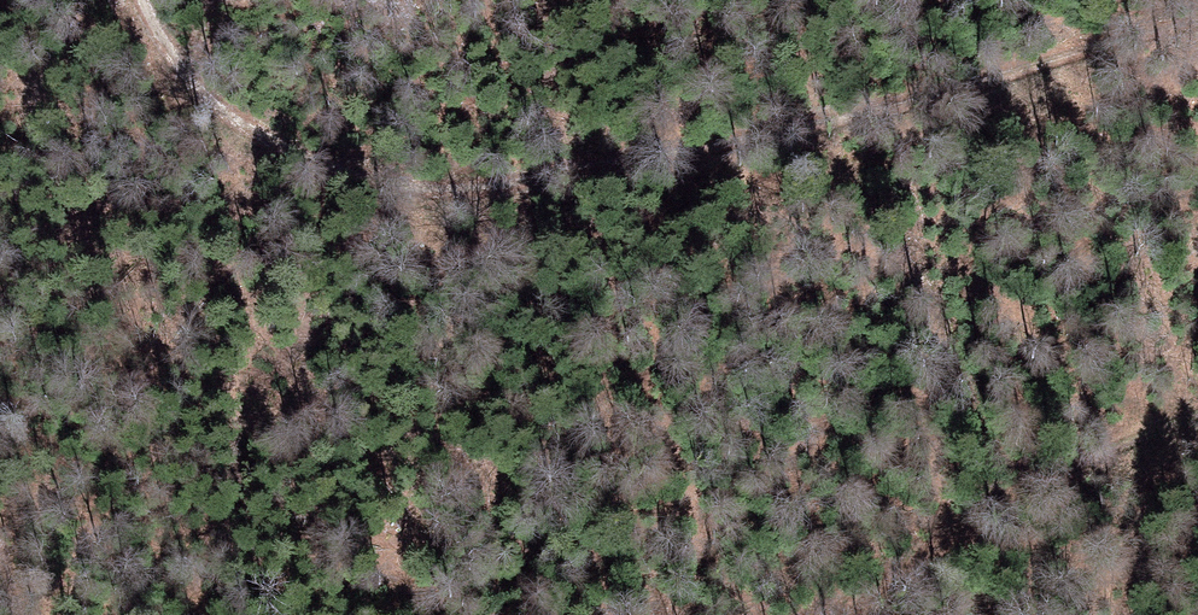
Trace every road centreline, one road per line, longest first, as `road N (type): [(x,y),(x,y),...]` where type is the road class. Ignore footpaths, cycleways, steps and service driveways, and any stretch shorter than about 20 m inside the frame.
road 1 (track): [(146,0),(181,71),(216,114),(298,154),(414,188),(527,186),(885,106),(1197,24)]
road 2 (track): [(1197,407),(986,509),(846,614)]

